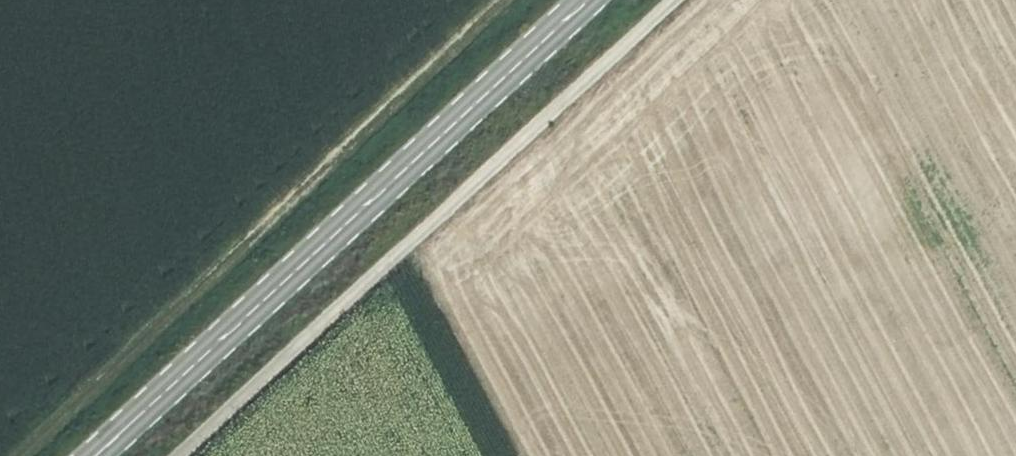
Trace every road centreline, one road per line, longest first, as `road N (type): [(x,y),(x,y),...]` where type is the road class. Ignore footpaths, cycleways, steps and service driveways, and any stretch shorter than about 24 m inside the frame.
road 1 (track): [(179,455),(674,0)]
road 2 (tertiary): [(90,455),(582,0)]
road 3 (track): [(497,0),(12,455)]

